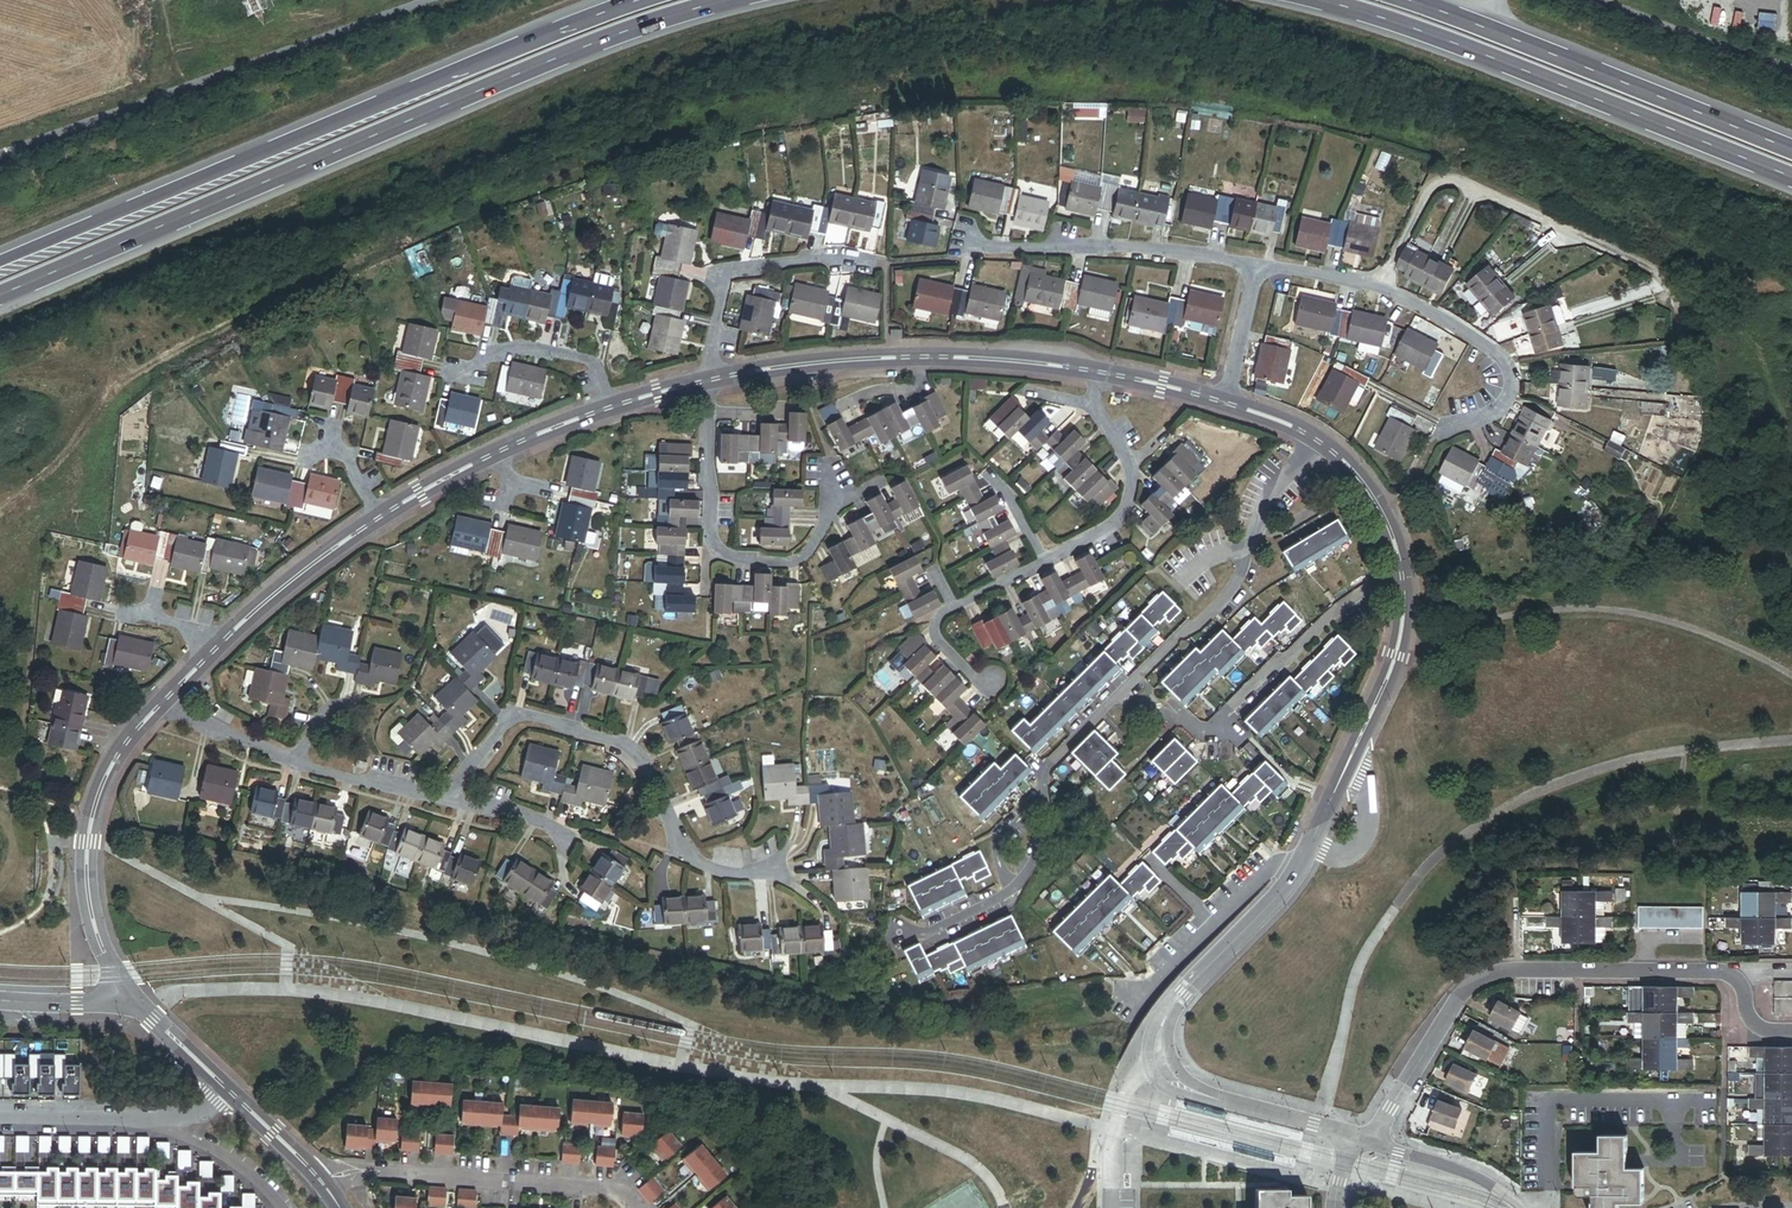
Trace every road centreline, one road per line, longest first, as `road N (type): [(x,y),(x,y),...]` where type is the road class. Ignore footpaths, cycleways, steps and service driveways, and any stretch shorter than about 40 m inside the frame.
road 1 (trunk): [(0,296),(568,60),(747,0)]
road 2 (trunk): [(629,0),(0,264)]
road 3 (residential): [(1366,1143),(1453,1007),(1488,977),(1715,972),(1740,986),(1760,1029),(1791,1033)]
road 4 (trunk): [(1315,0),(1481,55),(1791,178)]
road 5 (residential): [(1042,795),(1047,766),(1258,551),(1267,497),(1319,438)]
road 6 (residential): [(1351,1138),(1178,1086),(1158,1051),(1161,1025),(1182,992),(1296,870)]
road 7 (residential): [(448,802),(512,715),(618,743),(644,763),(681,853),(741,875),(774,868)]
road 8 (trunk): [(1791,150),(1414,0)]
road 9 (residential): [(1115,377),(927,358),(716,378)]
road 10 (residential): [(1248,266),(1378,289),(1505,363),(1507,398),(1498,412),(1439,431)]
road 11 (residential): [(166,696),(113,760),(87,843),(94,926),(136,1002)]
road 12 (residential): [(1296,870),(1396,657),(1404,579)]
road 13 (residential): [(324,1184),(373,1173),(600,1188),(618,1207)]
road 14 (residential): [(1163,711),(1213,732),(1339,609),(1374,585),(1404,579)]
road 15 (residential): [(971,248),(1085,246),(1248,266)]
road 16 (residential): [(702,380),(727,268),(872,262)]
road 17 (residential): [(612,408),(496,453),(380,517)]
road 18 (residential): [(612,408),(597,354),(532,341),(453,373)]
road 19 (residential): [(1046,558),(1104,531),(1131,492),(1133,470),(1100,405)]
road 20 (residential): [(1296,870),(1268,870),(1144,996)]
road 21 (residential): [(380,517),(223,640)]
road 22 (residential): [(839,474),(828,520),(796,558),(735,555),(712,537)]
road 23 (residential): [(1404,579),(1395,539),(1355,470),(1319,438)]
road 24 (residential): [(1520,1207),(1474,1176),(1366,1143)]
road 25 (residential): [(448,802),(524,819),(566,838),(571,882)]
road 26 (residential): [(712,537),(716,378)]
road 27 (residential): [(159,1119),(0,1118)]
road 28 (residential): [(296,764),(448,802)]
road 29 (residential): [(159,1119),(248,1174),(280,1207)]
road 30 (residential): [(166,696),(191,723),(296,764)]
road 31 (residential): [(1248,266),(1219,403)]
road 32 (residential): [(226,1087),(324,1184)]
road 33 (unclassified): [(0,1000),(136,1002)]
road 34 (residential): [(897,933),(922,936),(1014,891)]
road 35 (residential): [(136,1002),(226,1087)]

